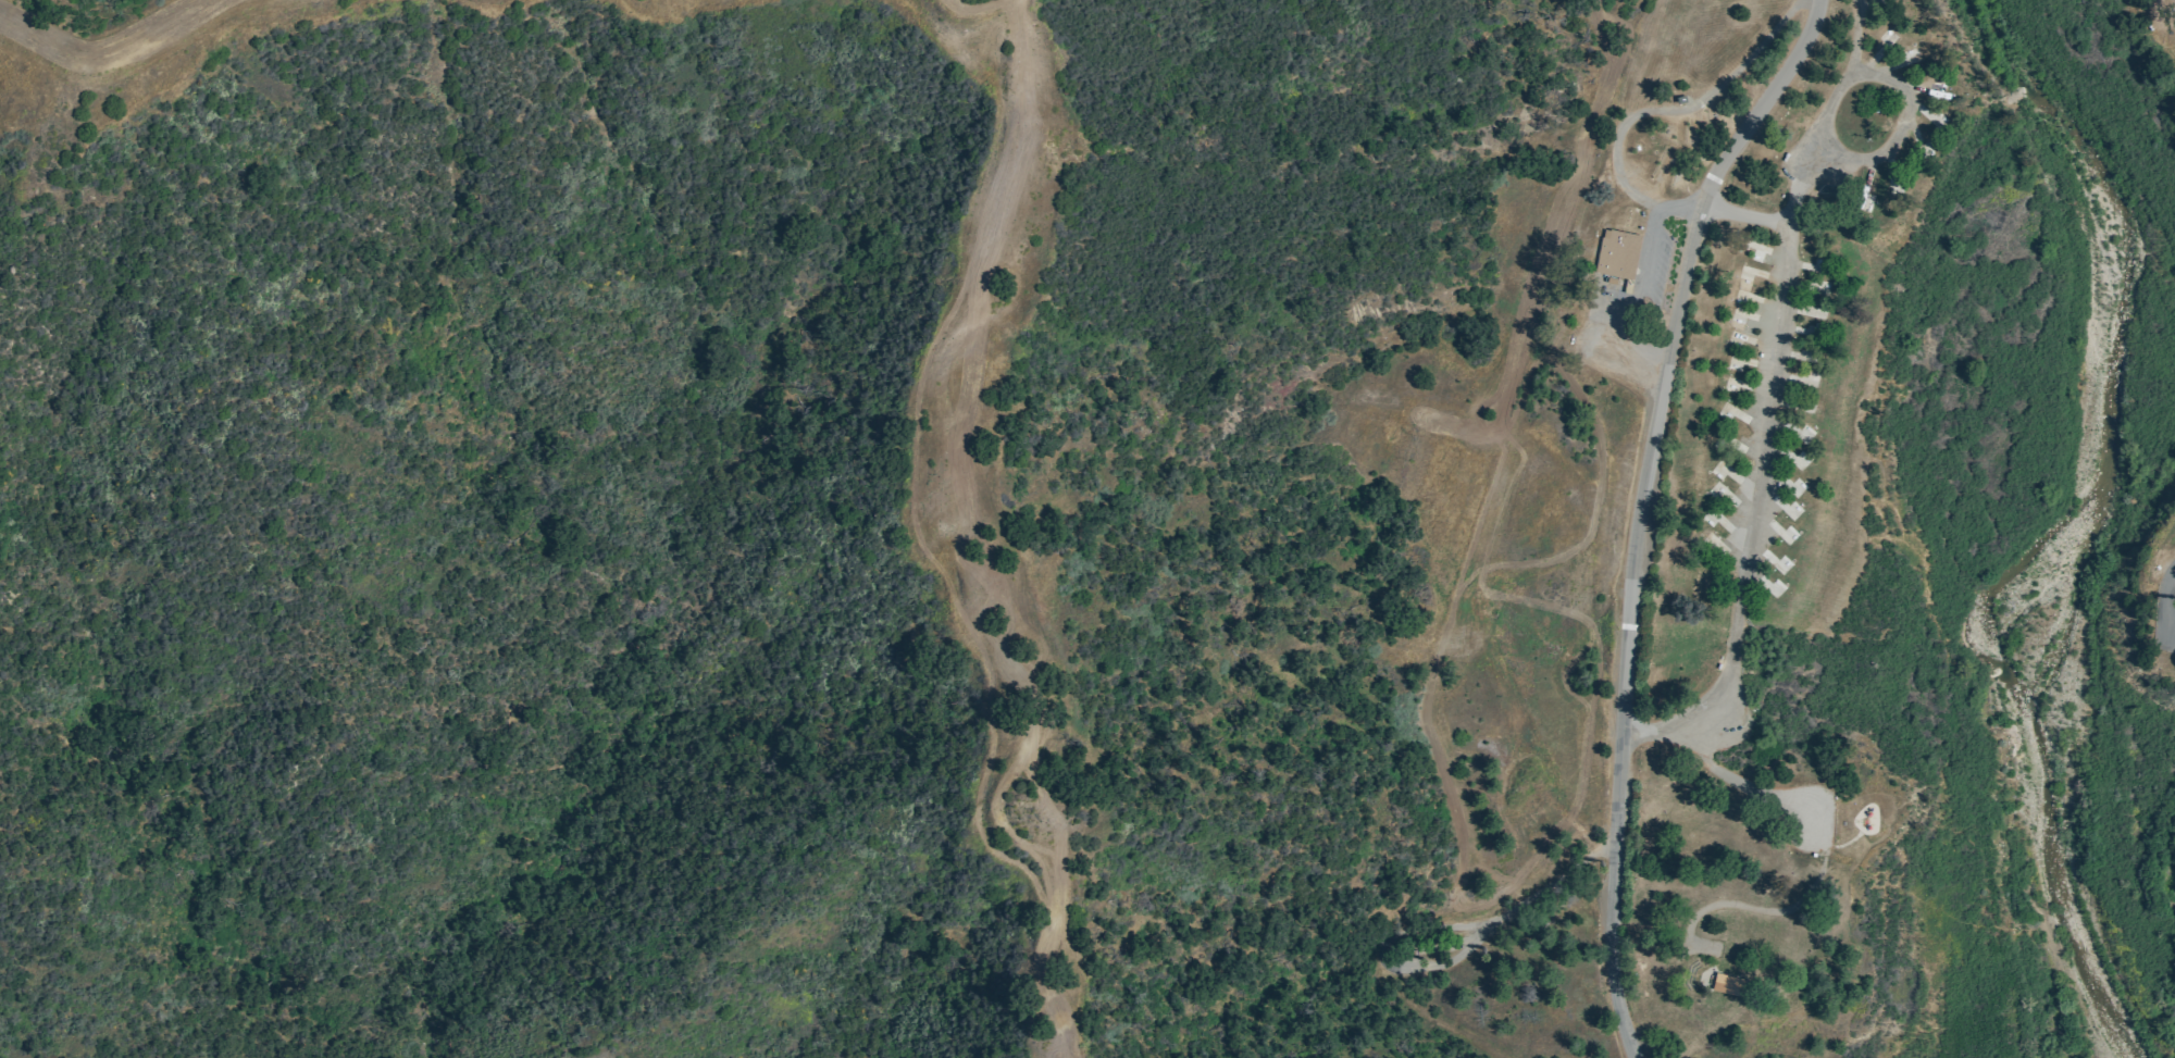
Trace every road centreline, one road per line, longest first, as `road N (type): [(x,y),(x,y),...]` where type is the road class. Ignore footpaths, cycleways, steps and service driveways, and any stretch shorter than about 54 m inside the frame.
road 1 (track): [(948,0),(989,35),(1024,95),(958,377),(959,494),(1029,702),(1005,813),(1045,867),(1068,1057)]
road 2 (track): [(1656,214),(1617,173),(1618,130),(1629,117),(1695,105),(1803,0)]
road 3 (track): [(0,16),(62,40),(95,42),(202,0)]

